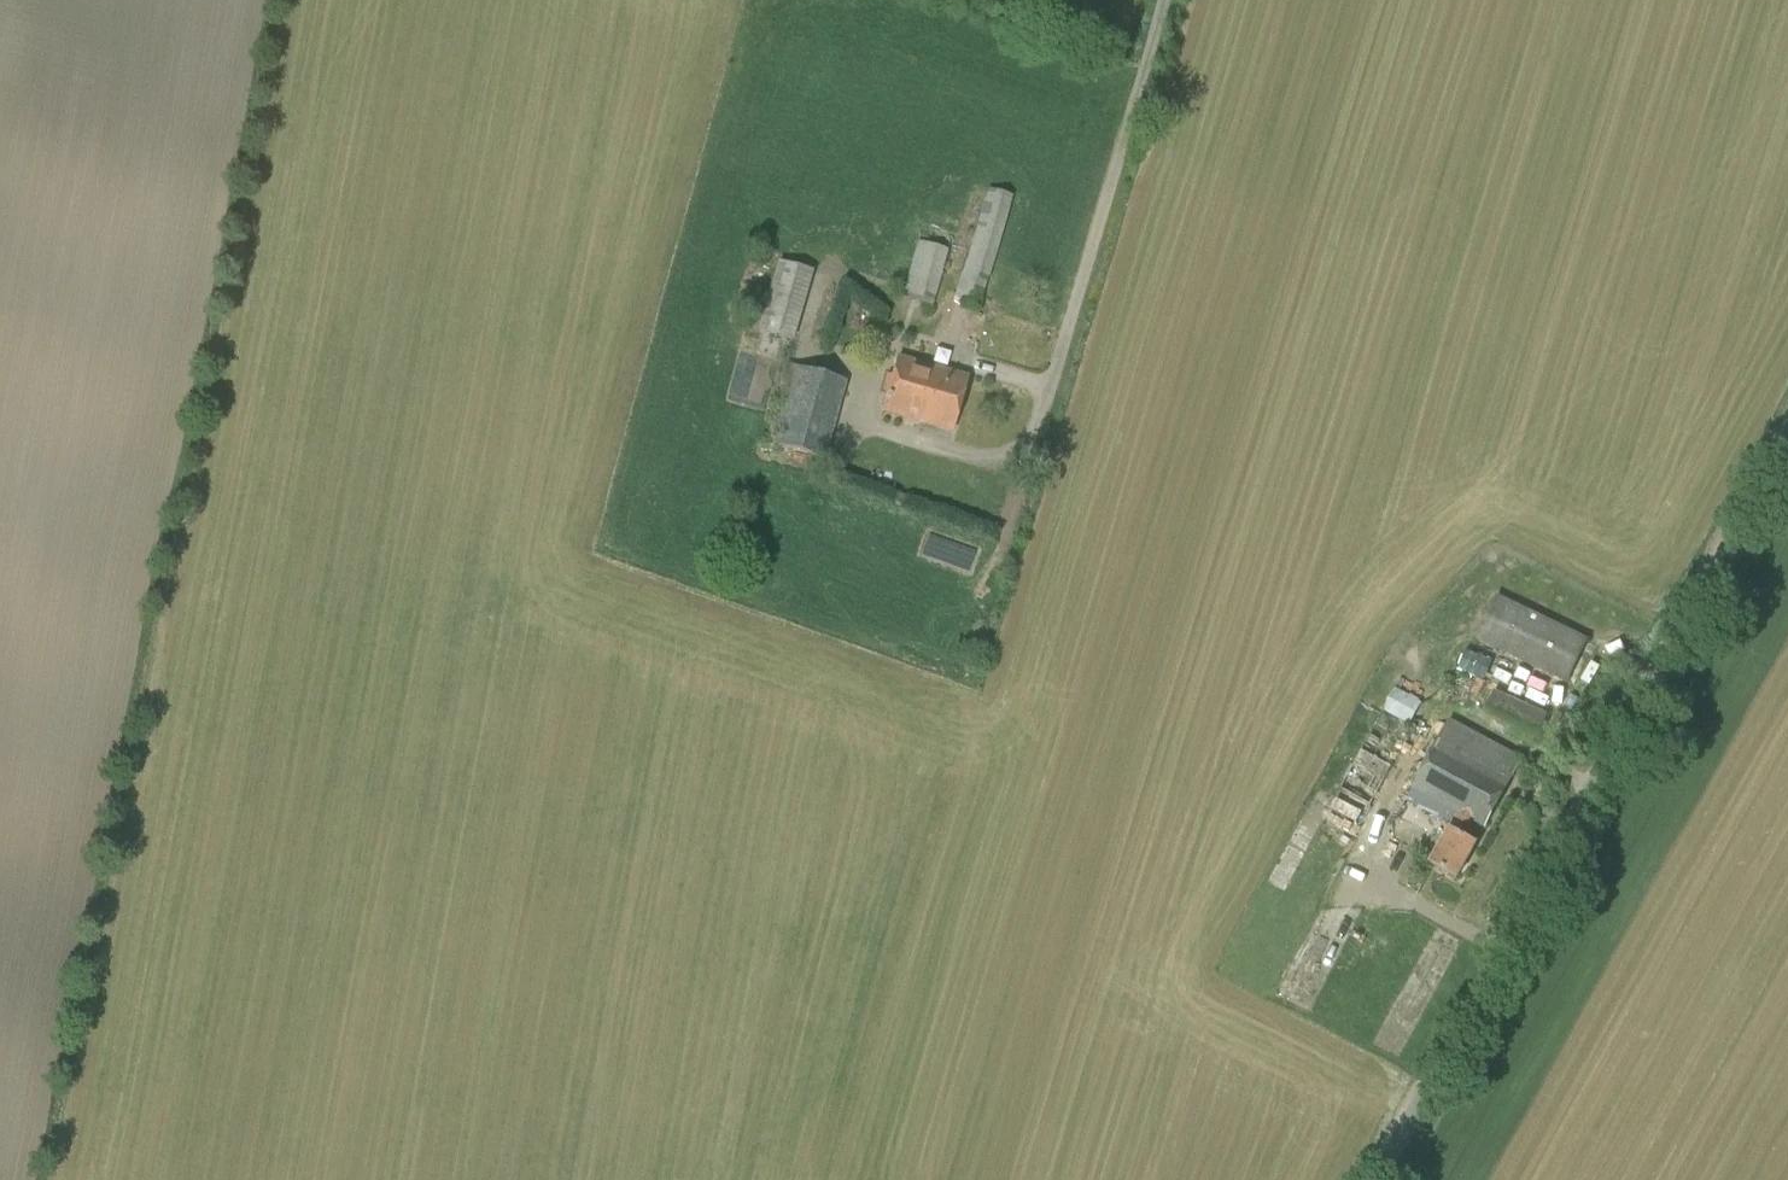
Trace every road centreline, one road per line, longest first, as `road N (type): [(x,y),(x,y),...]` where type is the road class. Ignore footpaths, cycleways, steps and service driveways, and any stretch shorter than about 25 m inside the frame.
road 1 (unclassified): [(1369,1179),(1787,439)]
road 2 (track): [(1166,0),(1029,443),(1003,458),(956,451)]

